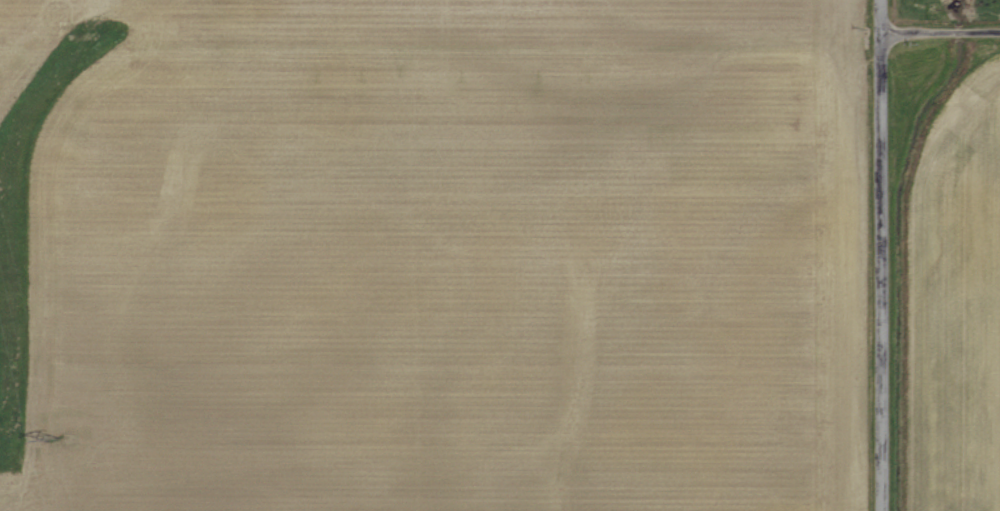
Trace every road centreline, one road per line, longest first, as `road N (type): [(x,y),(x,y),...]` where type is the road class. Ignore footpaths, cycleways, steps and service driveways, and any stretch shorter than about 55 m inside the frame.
road 1 (residential): [(878,510),(874,0)]
road 2 (residential): [(875,33),(999,30)]

